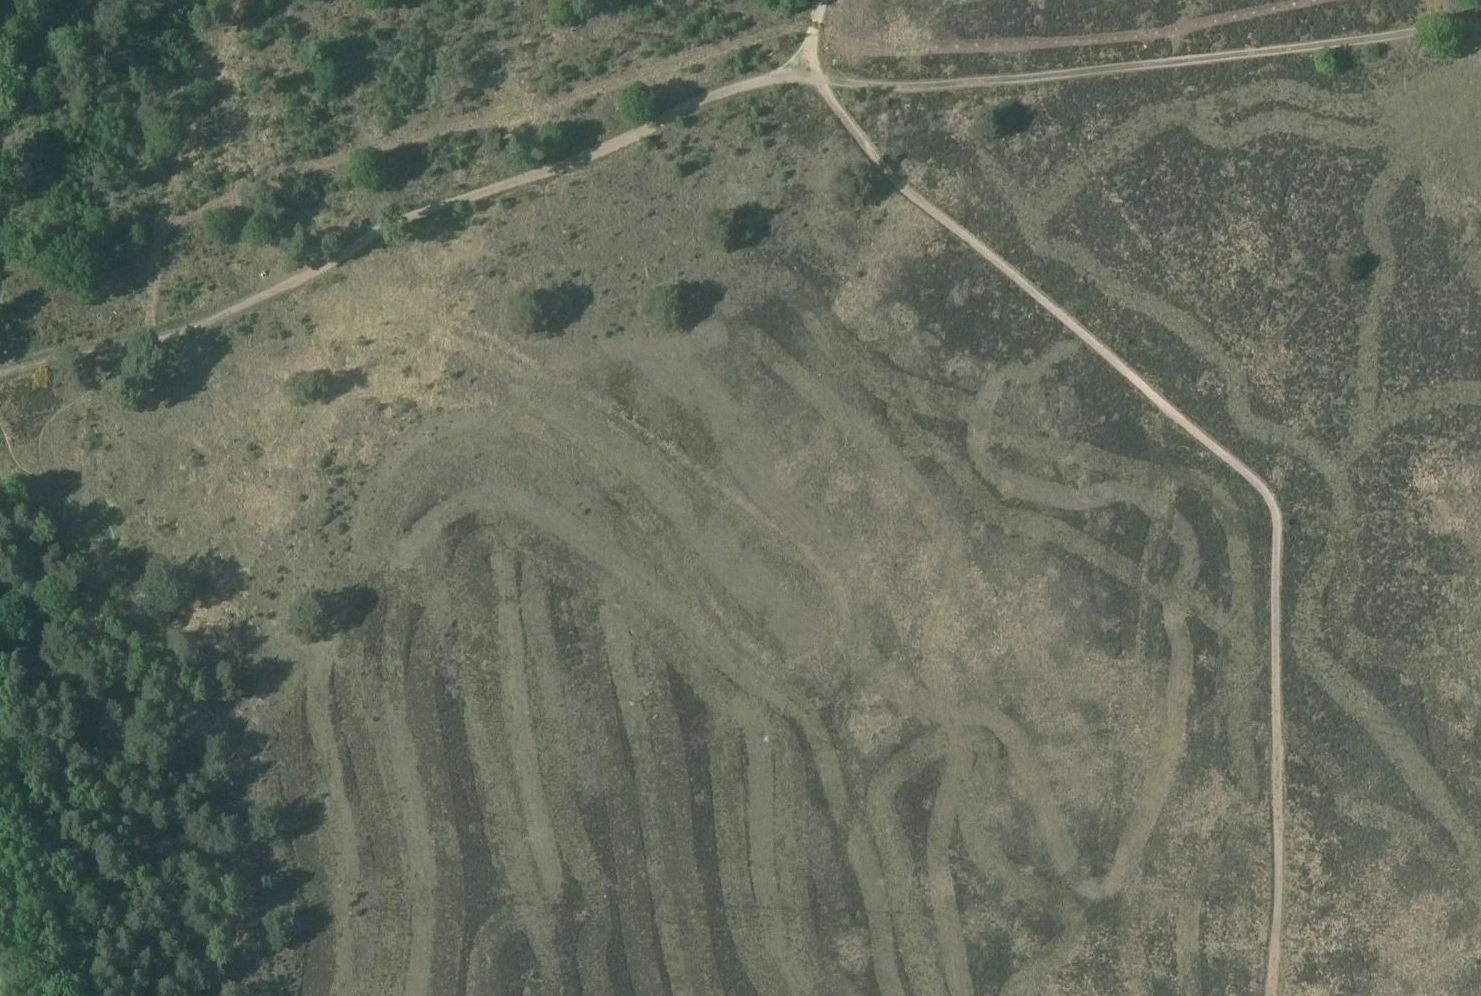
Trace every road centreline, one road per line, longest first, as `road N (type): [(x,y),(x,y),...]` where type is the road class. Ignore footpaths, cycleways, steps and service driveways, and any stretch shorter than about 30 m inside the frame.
road 1 (track): [(1275,995),(1274,501),(892,179),(809,77)]

